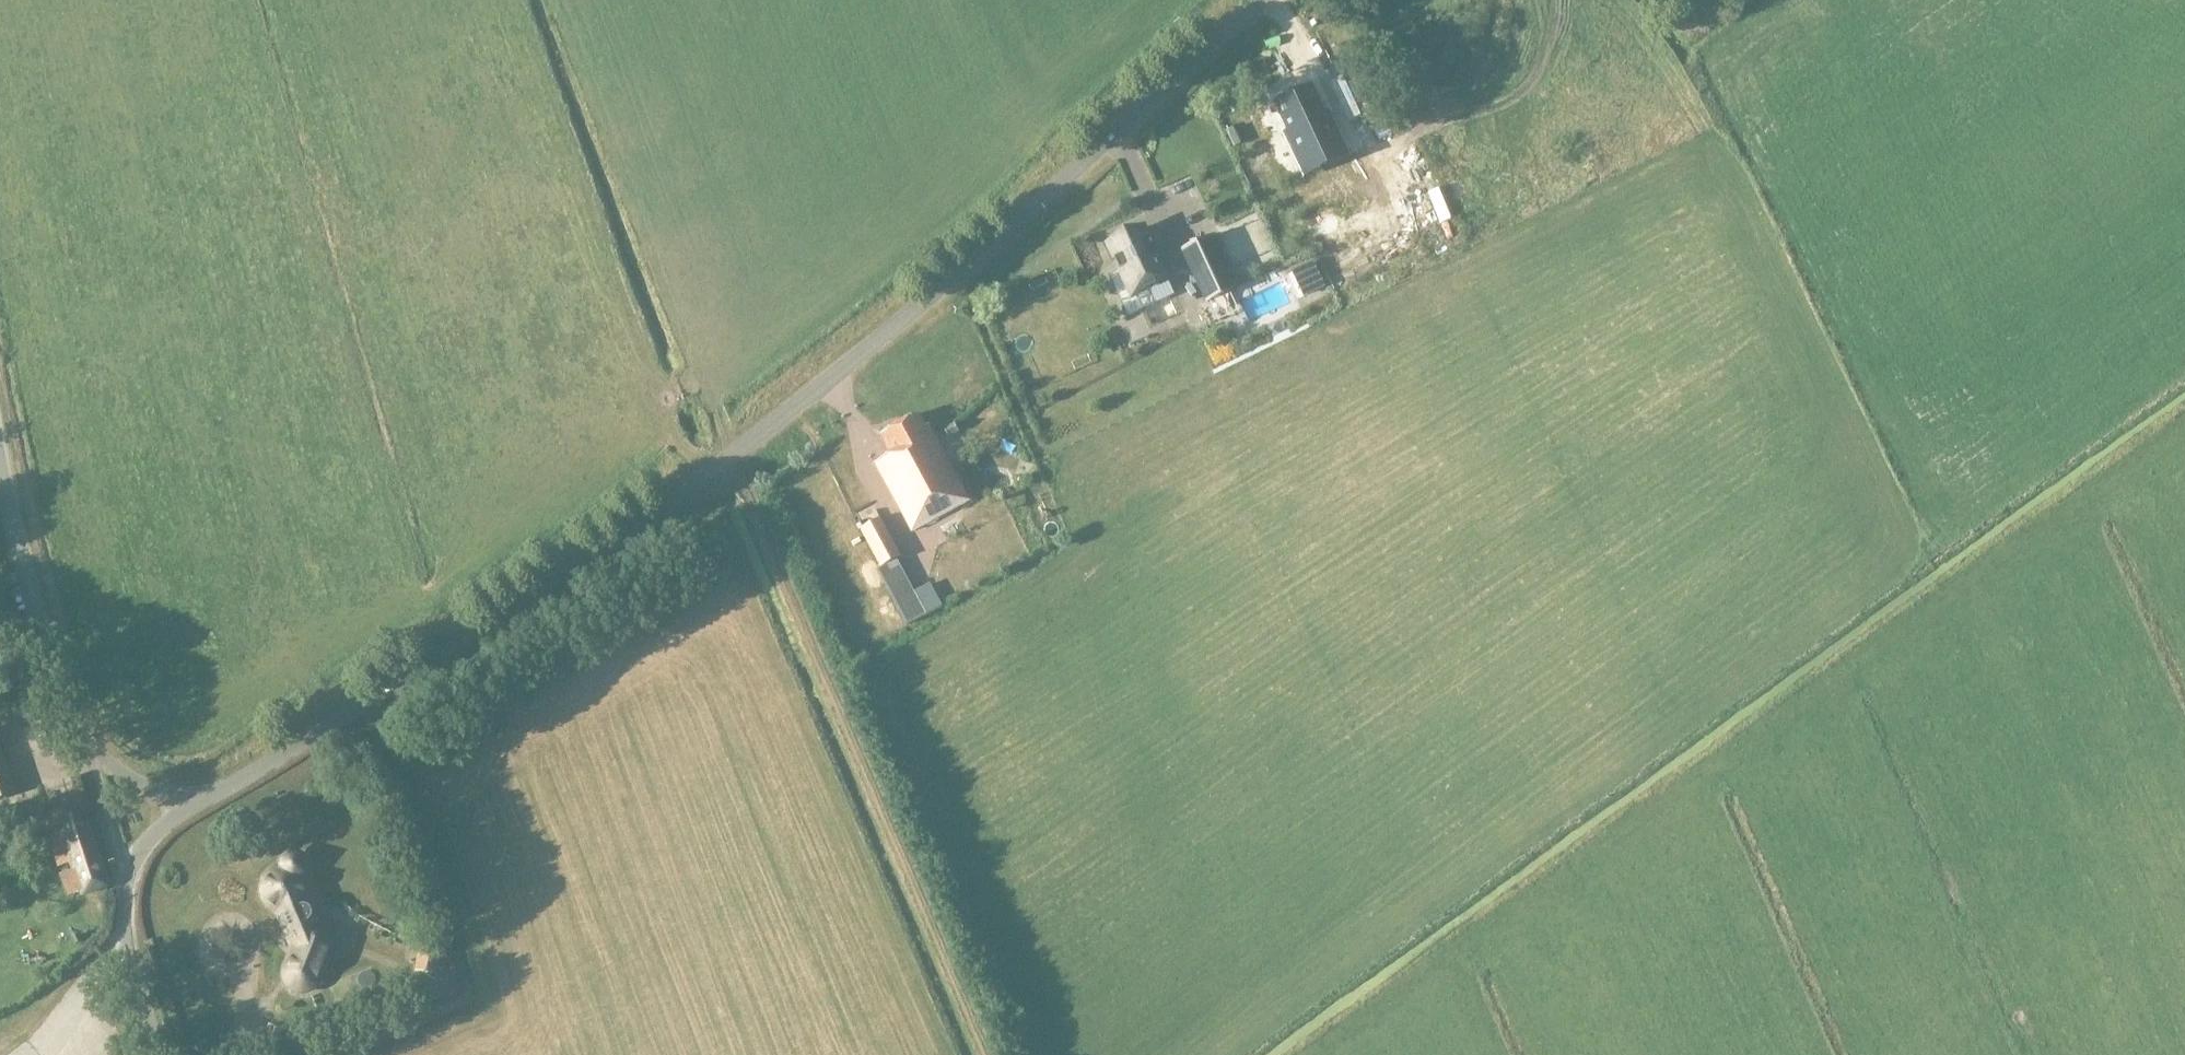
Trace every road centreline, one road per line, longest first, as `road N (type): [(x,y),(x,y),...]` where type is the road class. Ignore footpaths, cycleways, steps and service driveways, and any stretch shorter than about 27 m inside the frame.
road 1 (unclassified): [(207,795),(467,639),(762,433),(968,264),(1259,0)]
road 2 (tertiary): [(82,744),(44,645),(0,469)]
road 3 (tertiary): [(160,1054),(124,937),(125,878)]
road 4 (tertiary): [(125,878),(82,744)]
road 5 (unclassified): [(82,744),(145,787),(207,795)]

